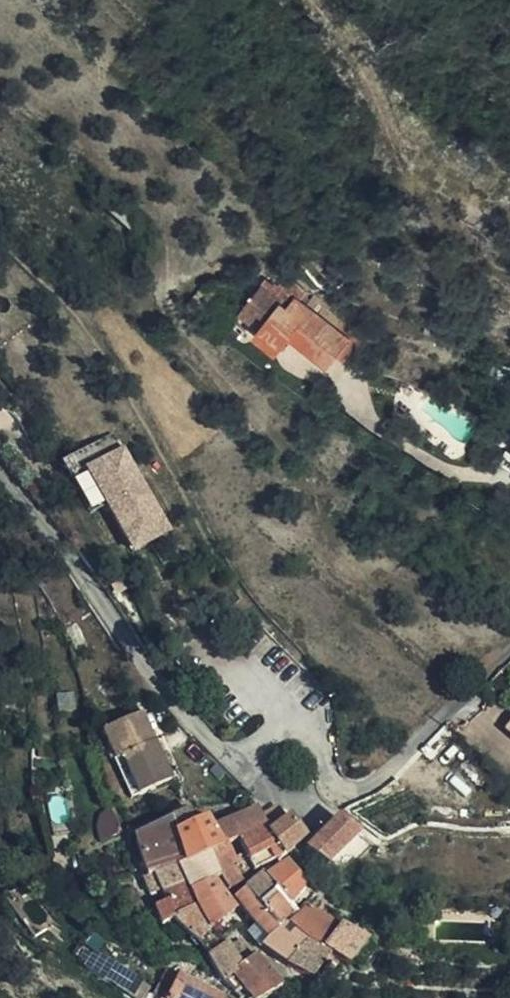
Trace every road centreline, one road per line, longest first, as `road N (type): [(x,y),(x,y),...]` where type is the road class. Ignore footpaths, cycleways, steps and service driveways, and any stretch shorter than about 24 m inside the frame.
road 1 (unclassified): [(509,649),(403,758),(353,794),(339,792),(323,747),(300,730),(262,741),(235,761),(163,684),(0,466)]

